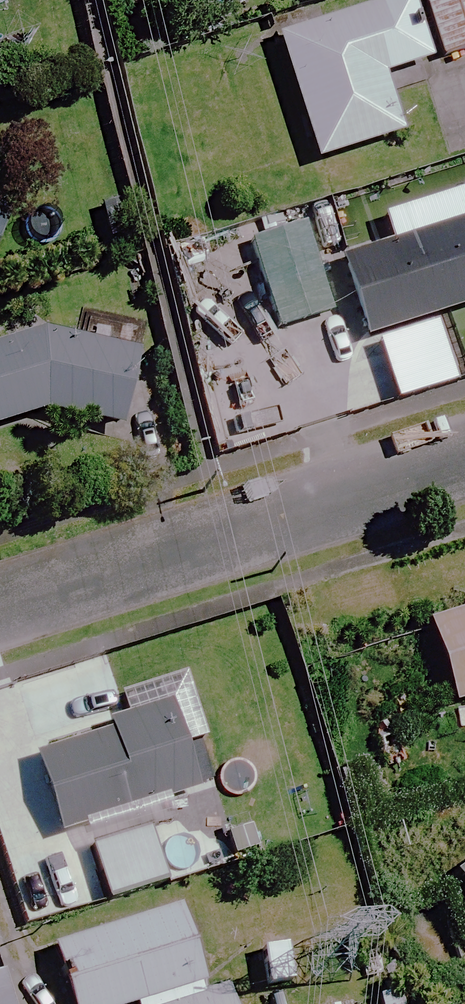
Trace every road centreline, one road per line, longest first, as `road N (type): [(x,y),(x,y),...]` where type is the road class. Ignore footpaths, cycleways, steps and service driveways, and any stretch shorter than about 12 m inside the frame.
road 1 (residential): [(464,459),(0,608)]

